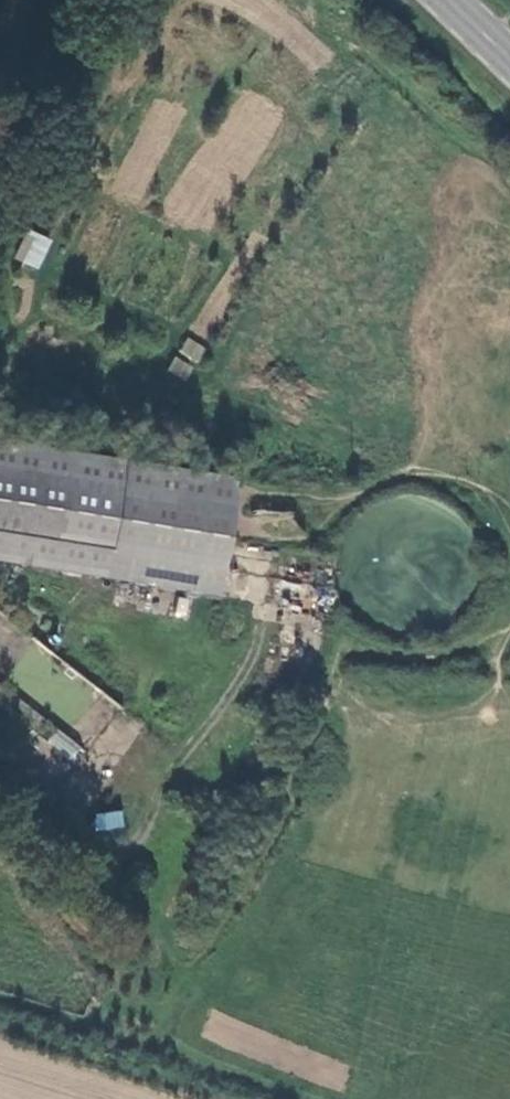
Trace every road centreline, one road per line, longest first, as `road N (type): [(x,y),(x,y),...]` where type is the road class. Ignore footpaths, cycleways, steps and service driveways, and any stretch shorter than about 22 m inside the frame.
road 1 (track): [(0,787),(74,848),(104,858),(137,844),(268,623)]

